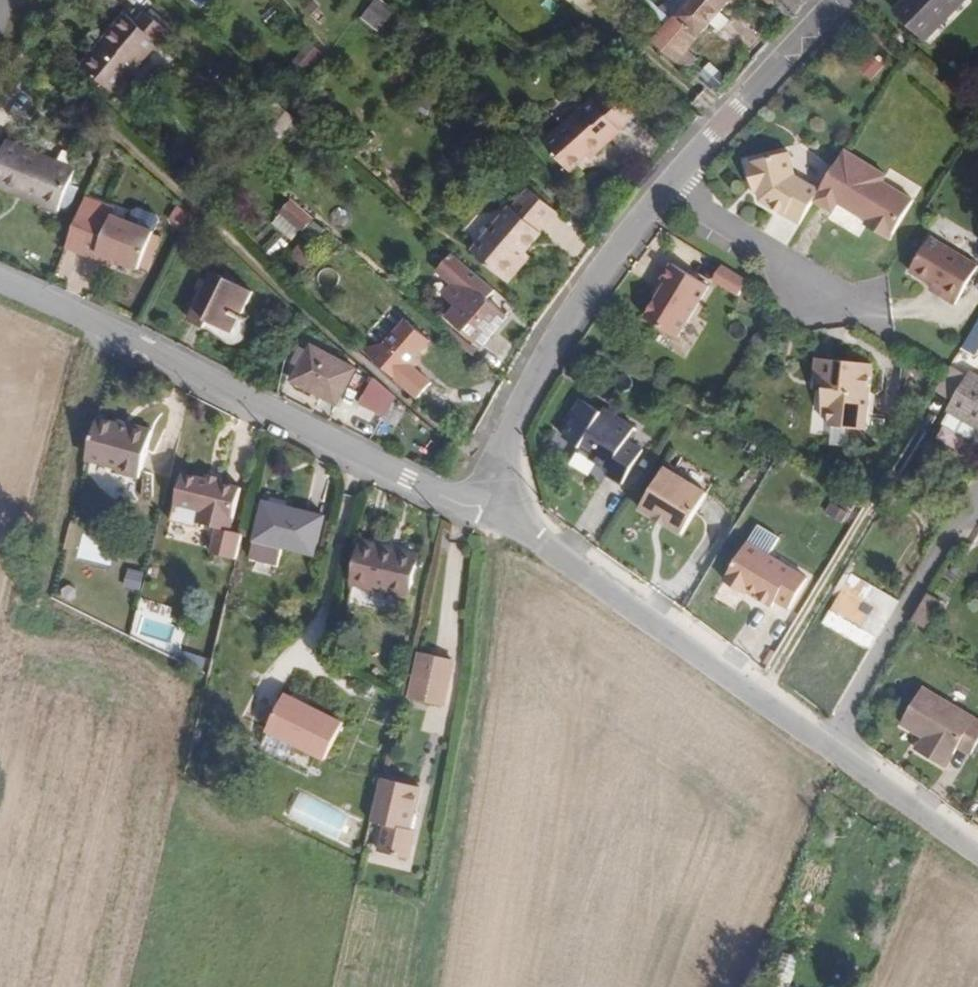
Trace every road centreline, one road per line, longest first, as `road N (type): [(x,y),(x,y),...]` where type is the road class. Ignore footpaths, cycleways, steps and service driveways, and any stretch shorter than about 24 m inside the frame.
road 1 (residential): [(0,280),(406,479),(503,512)]
road 2 (track): [(503,512),(481,544),(422,986)]
road 3 (residential): [(826,746),(532,544),(503,512)]
road 4 (residential): [(503,512),(494,456),(530,383),(573,310),(667,186)]
road 5 (residential): [(826,746),(974,497)]
road 6 (residential): [(667,186),(798,277),(807,307),(877,300)]
road 7 (residential): [(667,186),(838,0)]
road 8 (residential): [(977,852),(826,746)]

